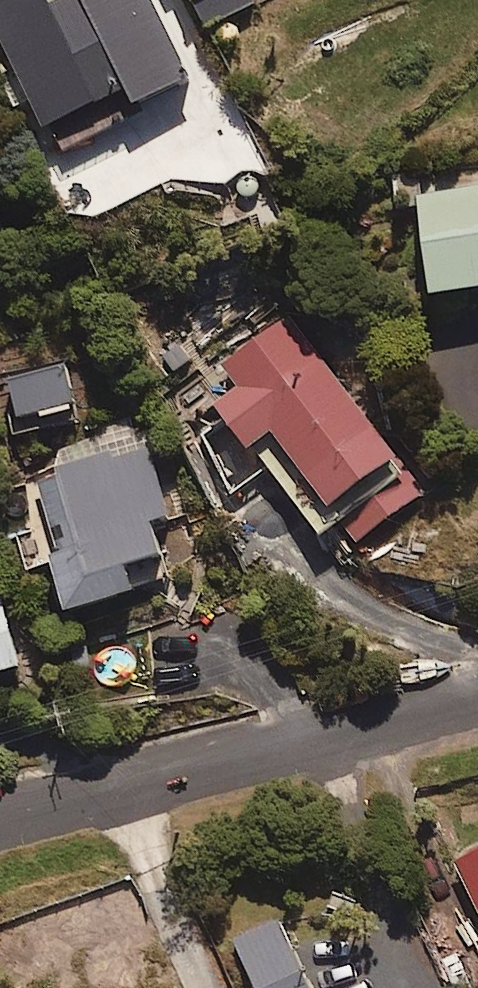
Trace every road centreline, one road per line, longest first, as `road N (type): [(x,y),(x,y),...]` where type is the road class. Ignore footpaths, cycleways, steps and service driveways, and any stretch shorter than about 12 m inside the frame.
road 1 (residential): [(477,704),(0,823)]

